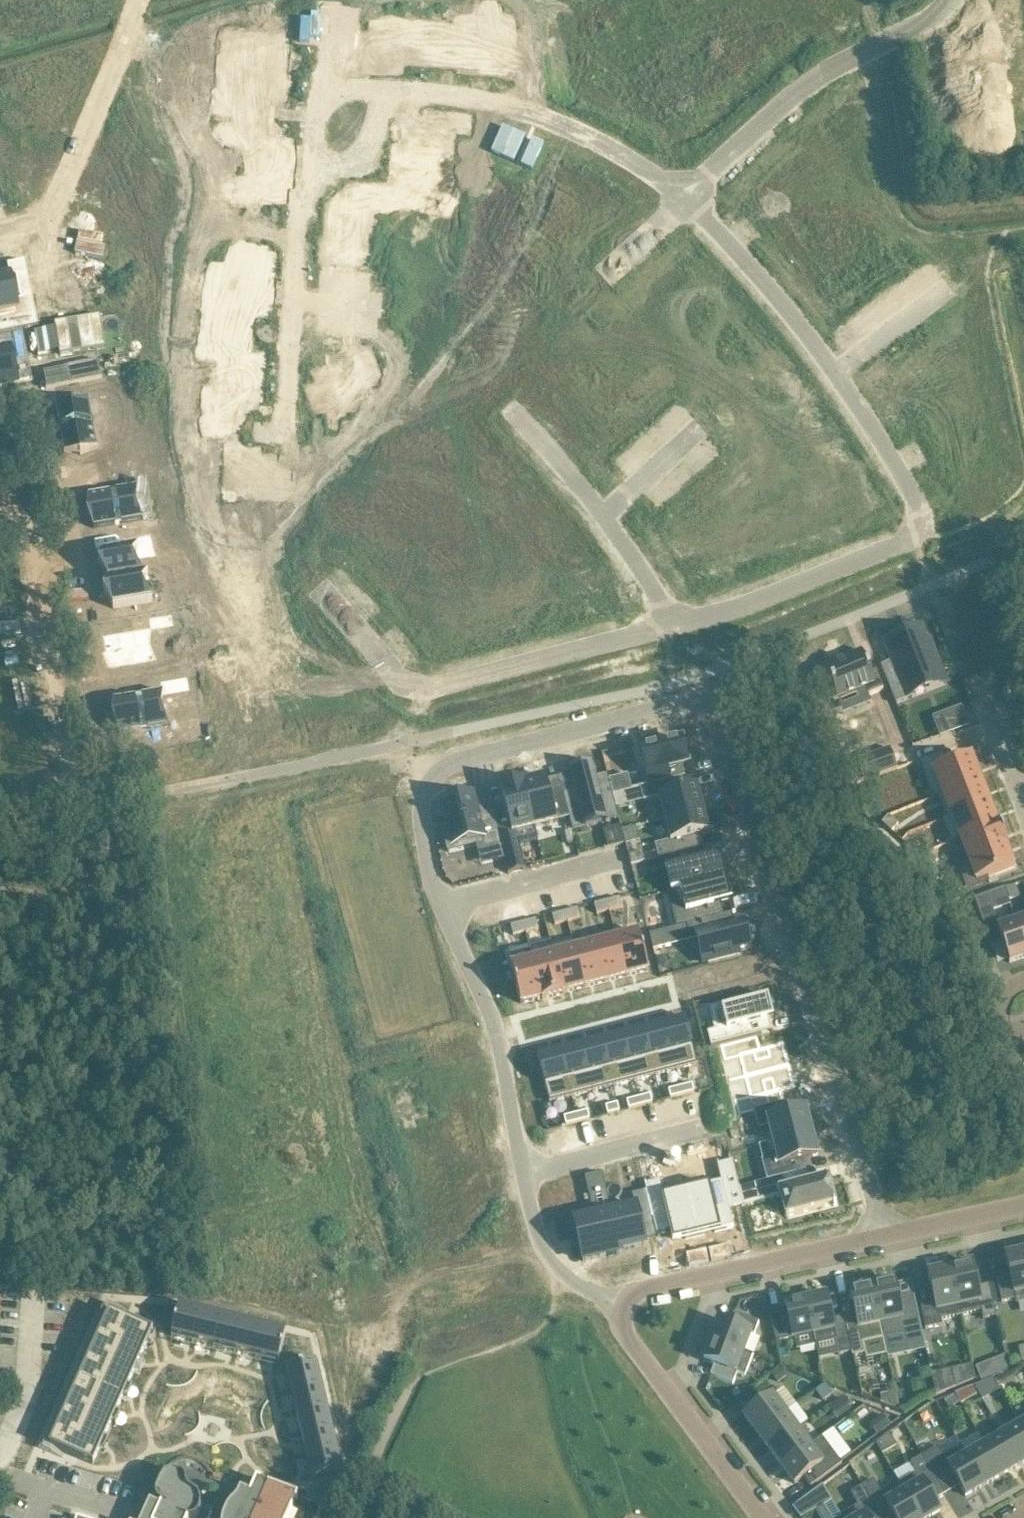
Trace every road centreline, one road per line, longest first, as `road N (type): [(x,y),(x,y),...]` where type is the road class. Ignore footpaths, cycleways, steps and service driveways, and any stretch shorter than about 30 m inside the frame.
road 1 (residential): [(880,1237),(709,714),(682,704),(450,763),(432,779),(421,811),(443,904)]
road 2 (residential): [(311,158),(289,244),(298,463),(334,588),(394,696)]
road 3 (residential): [(679,628),(925,532),(898,466),(833,371)]
road 4 (residential): [(60,816),(29,638),(54,564),(39,531),(0,489)]
road 5 (residential): [(683,199),(543,123),(386,90)]
road 6 (residential): [(394,696),(679,628)]
road 7 (residential): [(0,232),(48,216),(139,0)]
road 8 (residential): [(443,904),(498,1029),(525,1172)]
road 9 (residential): [(880,1237),(645,1286),(623,1308)]
road 10 (residential): [(623,1308),(623,1333),(763,1517)]
road 11 (residential): [(879,44),(836,63),(791,97),(683,199)]
road 12 (residential): [(833,371),(683,199)]
road 13 (residential): [(525,1172),(709,1125)]
road 14 (residential): [(443,904),(626,856)]
road 15 (residential): [(525,1172),(549,1252),(623,1308)]
road 16 (residential): [(1023,1207),(880,1237)]
road 17 (residential): [(948,287),(833,371)]
road 18 (residential): [(602,512),(679,628)]
road 19 (residential): [(0,1480),(127,1513)]
road 20 (residential): [(699,430),(602,512)]
road 21 (residential): [(1023,981),(998,1008),(1023,1094)]
road 22 (residential): [(311,158),(333,167),(360,157),(386,90)]

